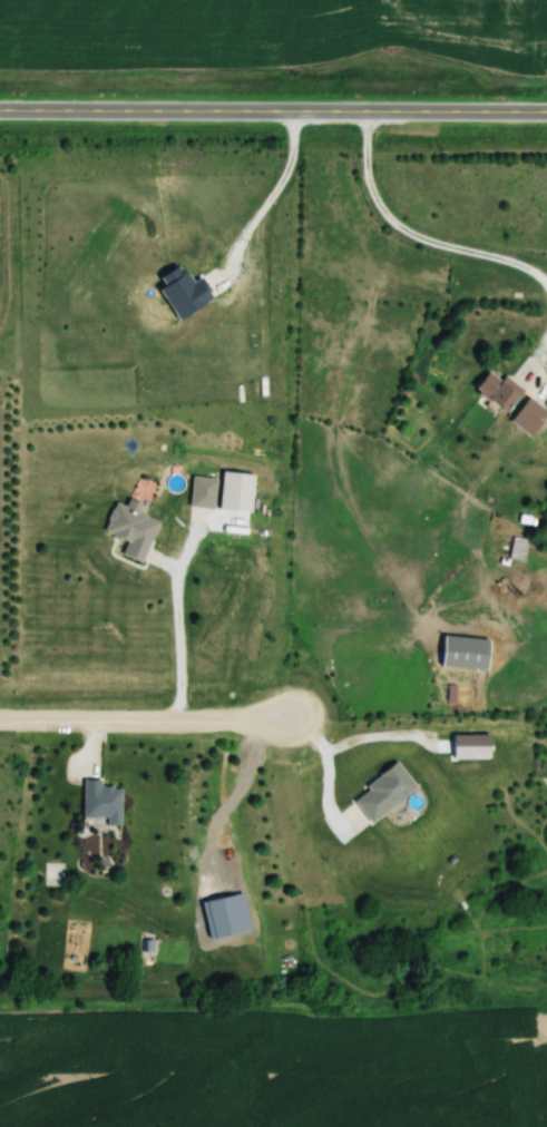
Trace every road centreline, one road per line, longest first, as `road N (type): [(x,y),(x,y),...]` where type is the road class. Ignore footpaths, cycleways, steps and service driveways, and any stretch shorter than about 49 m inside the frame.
road 1 (tertiary): [(546,112),(0,110)]
road 2 (residential): [(0,718),(291,721)]

